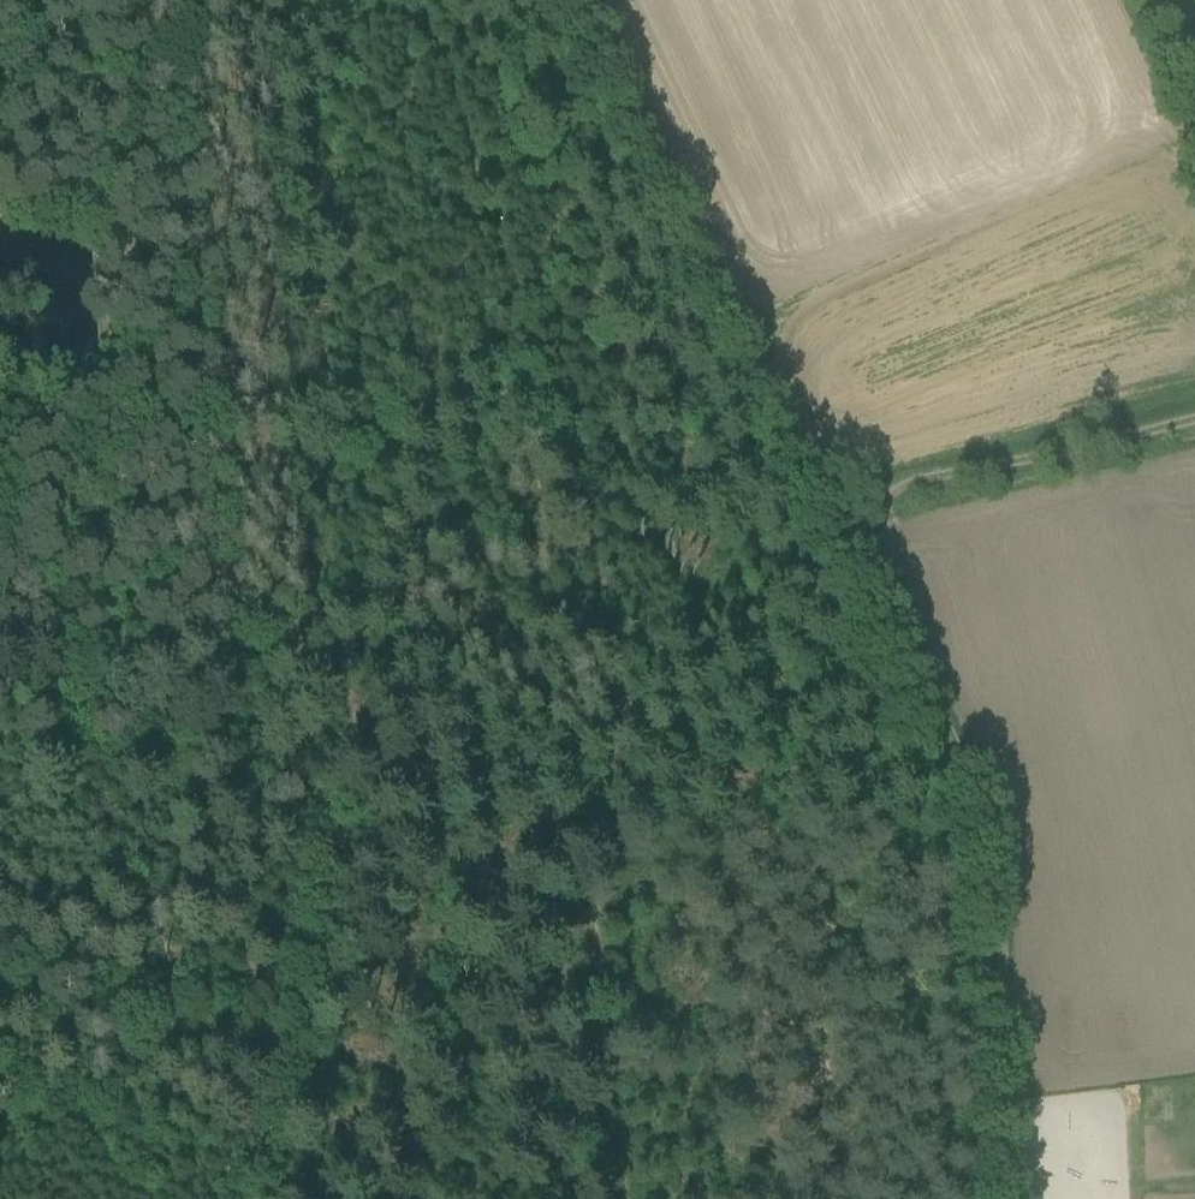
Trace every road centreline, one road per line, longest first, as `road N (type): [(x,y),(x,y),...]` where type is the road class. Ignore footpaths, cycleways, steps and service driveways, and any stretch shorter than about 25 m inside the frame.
road 1 (track): [(1194,418),(882,501),(870,529),(872,576),(966,756)]
road 2 (track): [(966,756),(1006,841),(1006,1198)]

